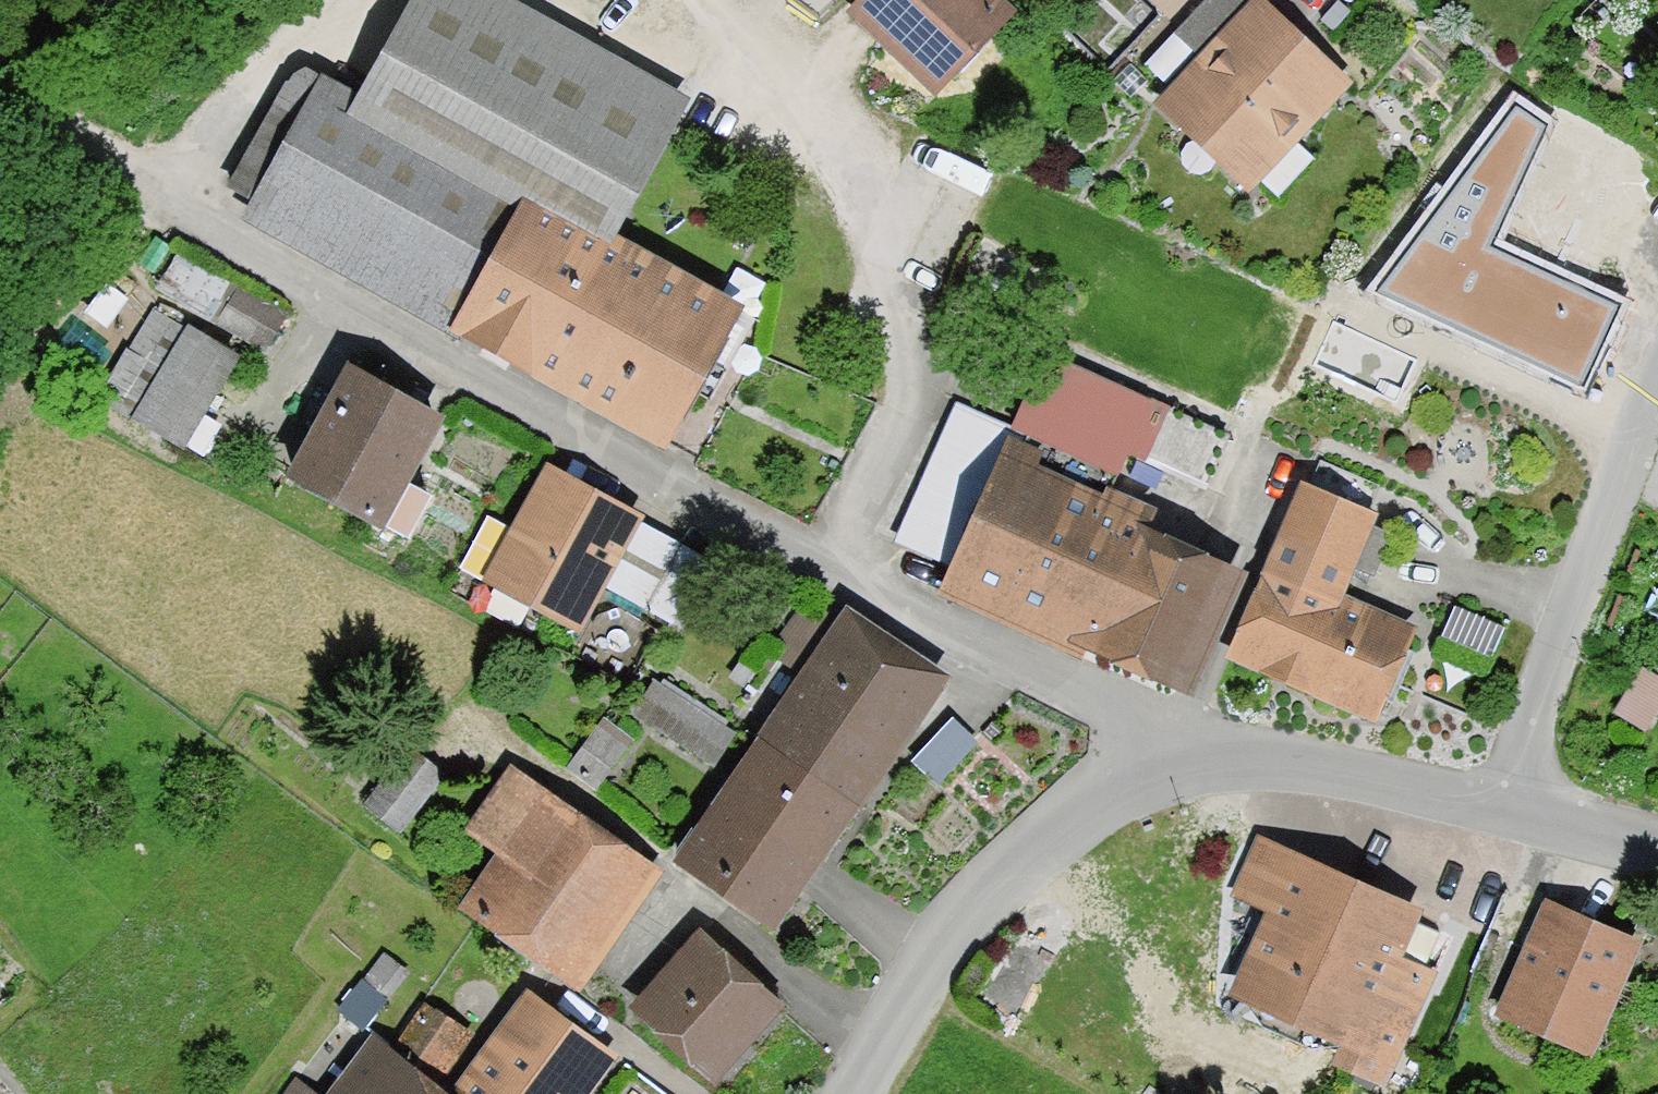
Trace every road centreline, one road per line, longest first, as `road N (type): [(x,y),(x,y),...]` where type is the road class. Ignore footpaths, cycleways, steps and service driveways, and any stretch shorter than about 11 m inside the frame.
road 1 (residential): [(1191,748),(164,198)]
road 2 (residential): [(851,1093),(996,862),(1113,781),(1191,748)]
road 3 (residential): [(1657,383),(1554,621),(1505,809)]
road 4 (residential): [(1191,748),(1272,757),(1505,809)]
road 5 (track): [(358,0),(164,198)]
road 6 (track): [(0,69),(164,198)]
road 7 (residential): [(1505,809),(1657,851)]

